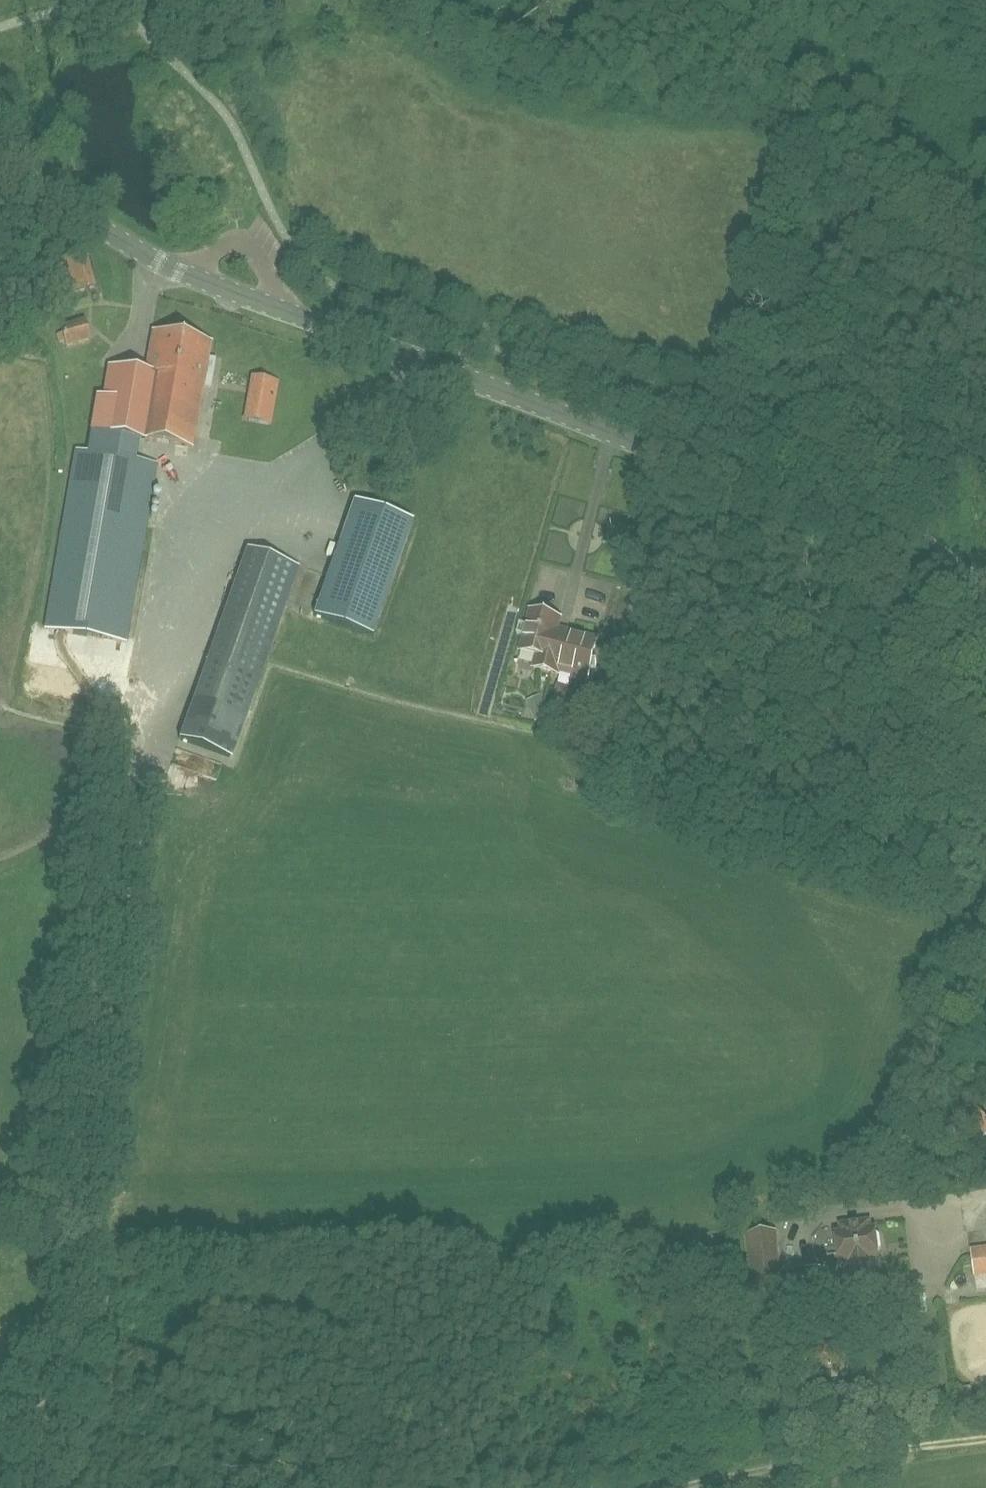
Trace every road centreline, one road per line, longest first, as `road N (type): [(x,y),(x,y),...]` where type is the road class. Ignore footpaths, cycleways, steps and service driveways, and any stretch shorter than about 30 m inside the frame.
road 1 (secondary): [(985,612),(825,524),(537,405),(181,275),(0,170)]
road 2 (track): [(985,1440),(678,1487)]

